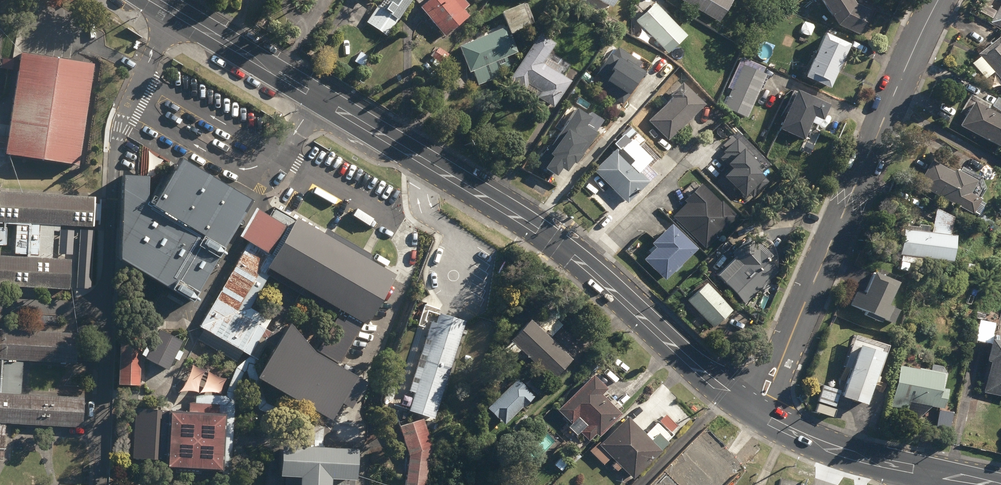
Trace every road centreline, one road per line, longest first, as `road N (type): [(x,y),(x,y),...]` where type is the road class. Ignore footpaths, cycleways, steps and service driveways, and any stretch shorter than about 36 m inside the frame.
road 1 (secondary): [(758,412),(553,243),(157,0)]
road 2 (residential): [(758,412),(939,0)]
road 3 (secondary): [(925,468),(830,443),(758,412)]

